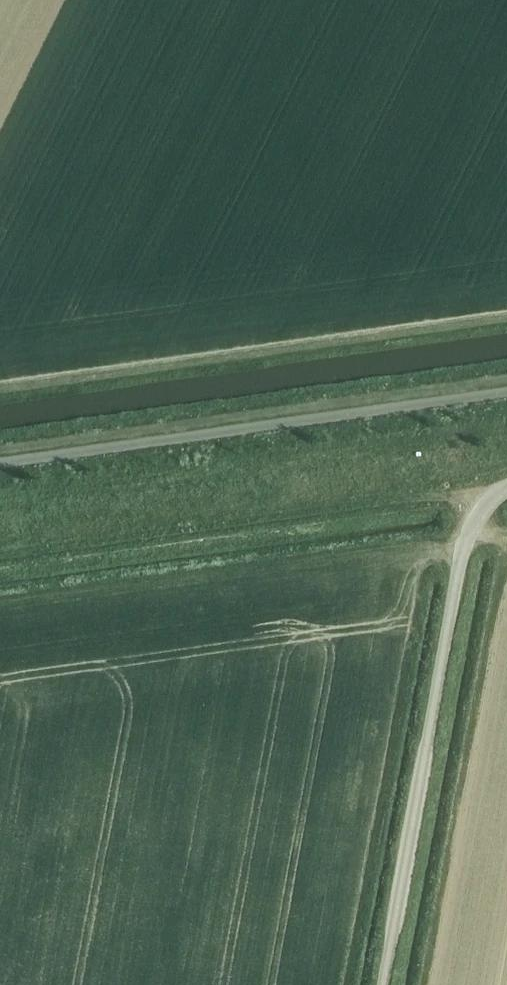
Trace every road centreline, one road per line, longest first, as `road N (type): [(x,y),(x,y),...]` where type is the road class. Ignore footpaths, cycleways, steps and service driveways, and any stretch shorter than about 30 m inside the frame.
road 1 (unclassified): [(382,984),(460,562),(485,505),(506,491)]
road 2 (unclassified): [(506,390),(0,468)]
road 3 (track): [(506,484),(0,557)]

